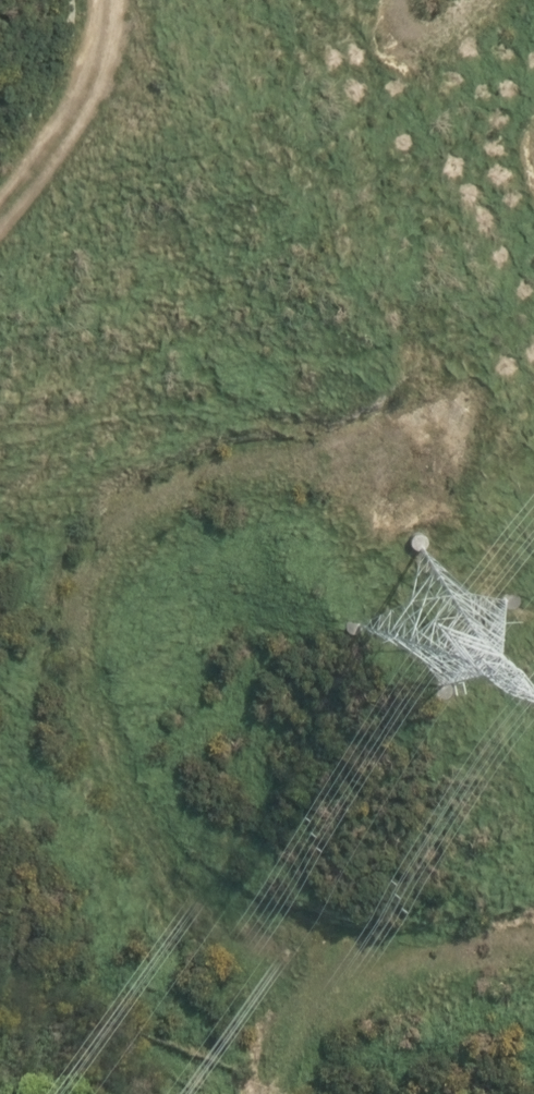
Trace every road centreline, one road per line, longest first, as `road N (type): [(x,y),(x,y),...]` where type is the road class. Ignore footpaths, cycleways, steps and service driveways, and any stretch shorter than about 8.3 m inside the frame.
road 1 (track): [(277,1093),(276,1052),(240,961),(164,872),(101,746),(89,648),(110,564),(143,521),(202,483),(292,467),(416,470)]
road 2 (track): [(533,946),(253,994)]
road 3 (track): [(105,0),(104,71),(52,157),(0,222)]

